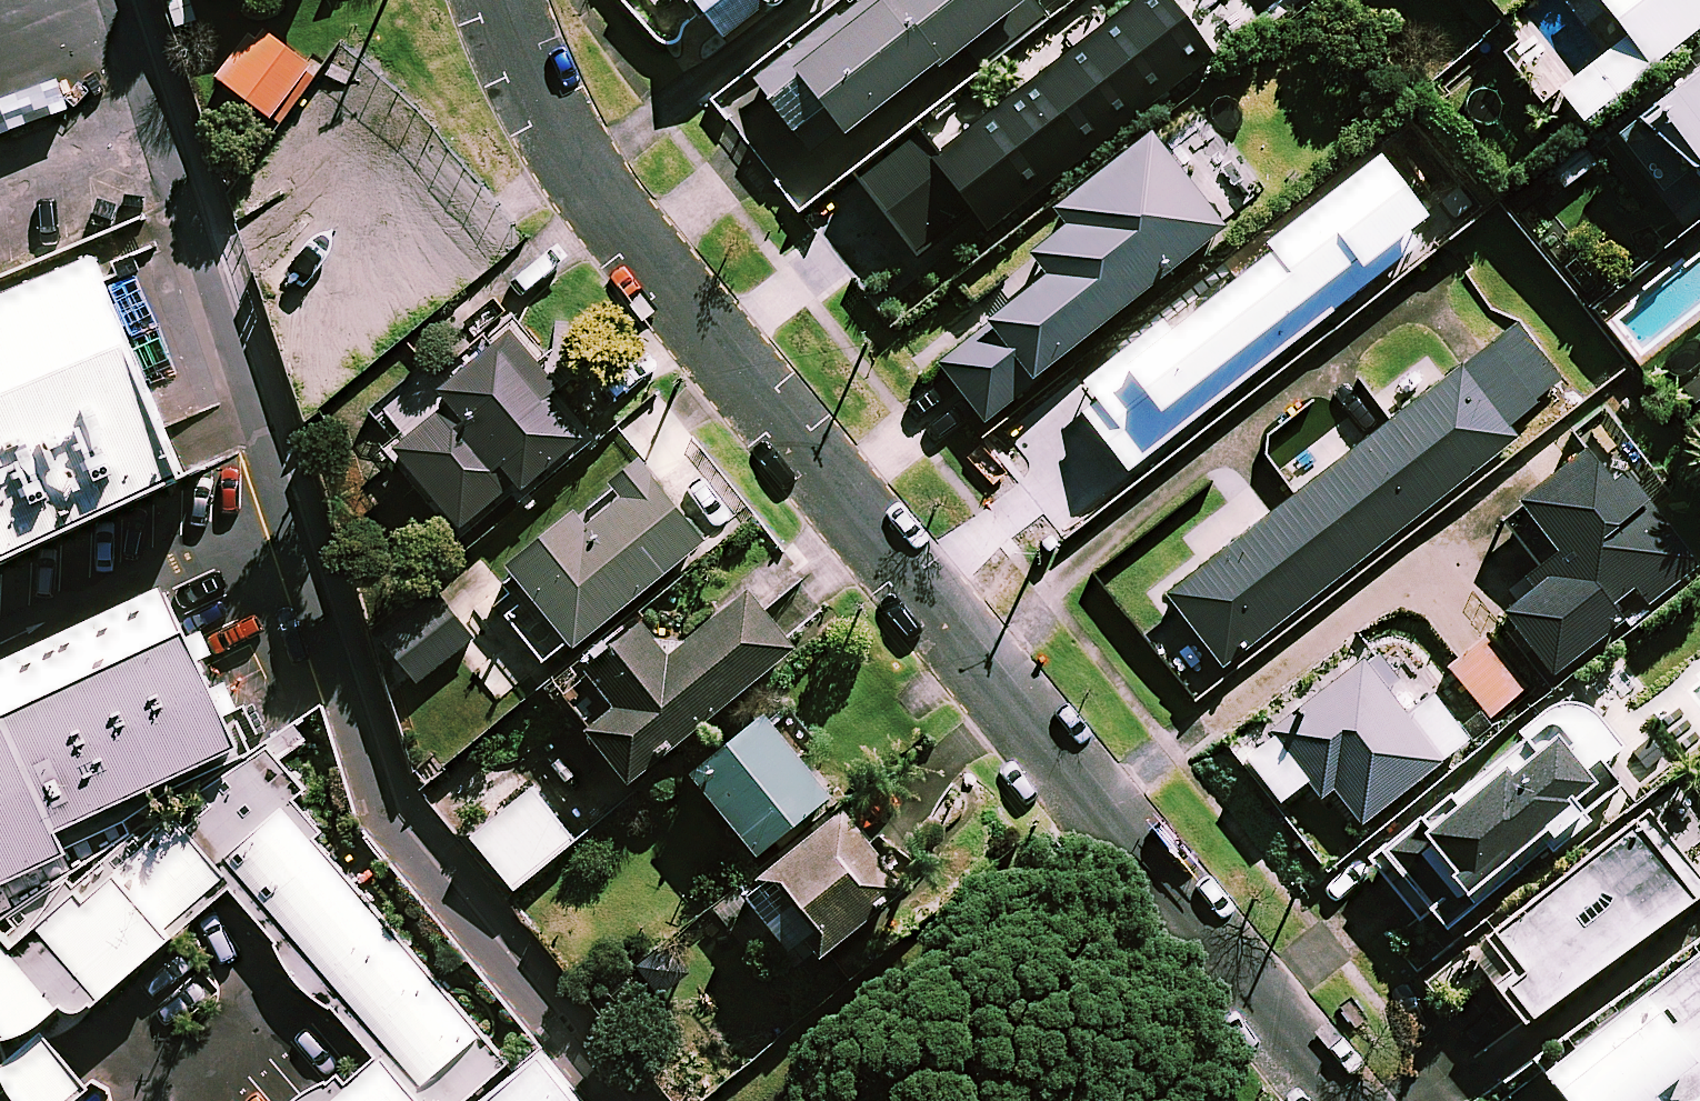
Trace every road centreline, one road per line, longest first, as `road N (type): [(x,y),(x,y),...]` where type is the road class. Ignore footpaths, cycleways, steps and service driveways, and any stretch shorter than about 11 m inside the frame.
road 1 (residential): [(501,0),(558,133),(609,210),(1090,788),(1335,1100)]

